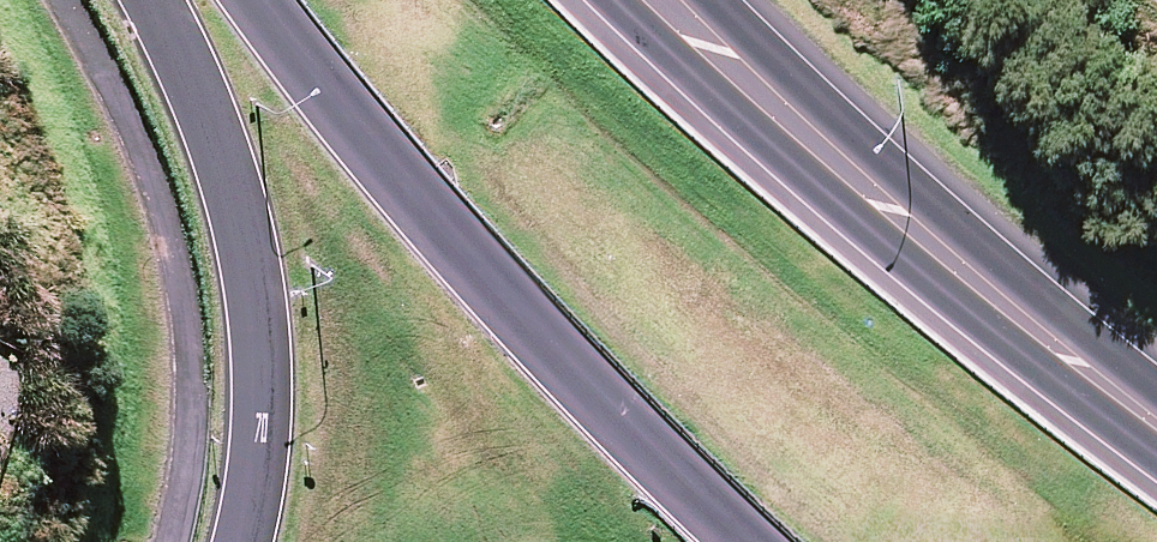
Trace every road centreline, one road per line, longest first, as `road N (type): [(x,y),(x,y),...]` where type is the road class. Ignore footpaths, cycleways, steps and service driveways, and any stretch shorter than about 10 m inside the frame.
road 1 (primary): [(757,541),(634,432),(406,193),(250,0)]
road 2 (secondary): [(1156,444),(1045,370),(632,0)]
road 3 (primary): [(241,541),(259,456),(255,274),(238,196),(154,0)]

